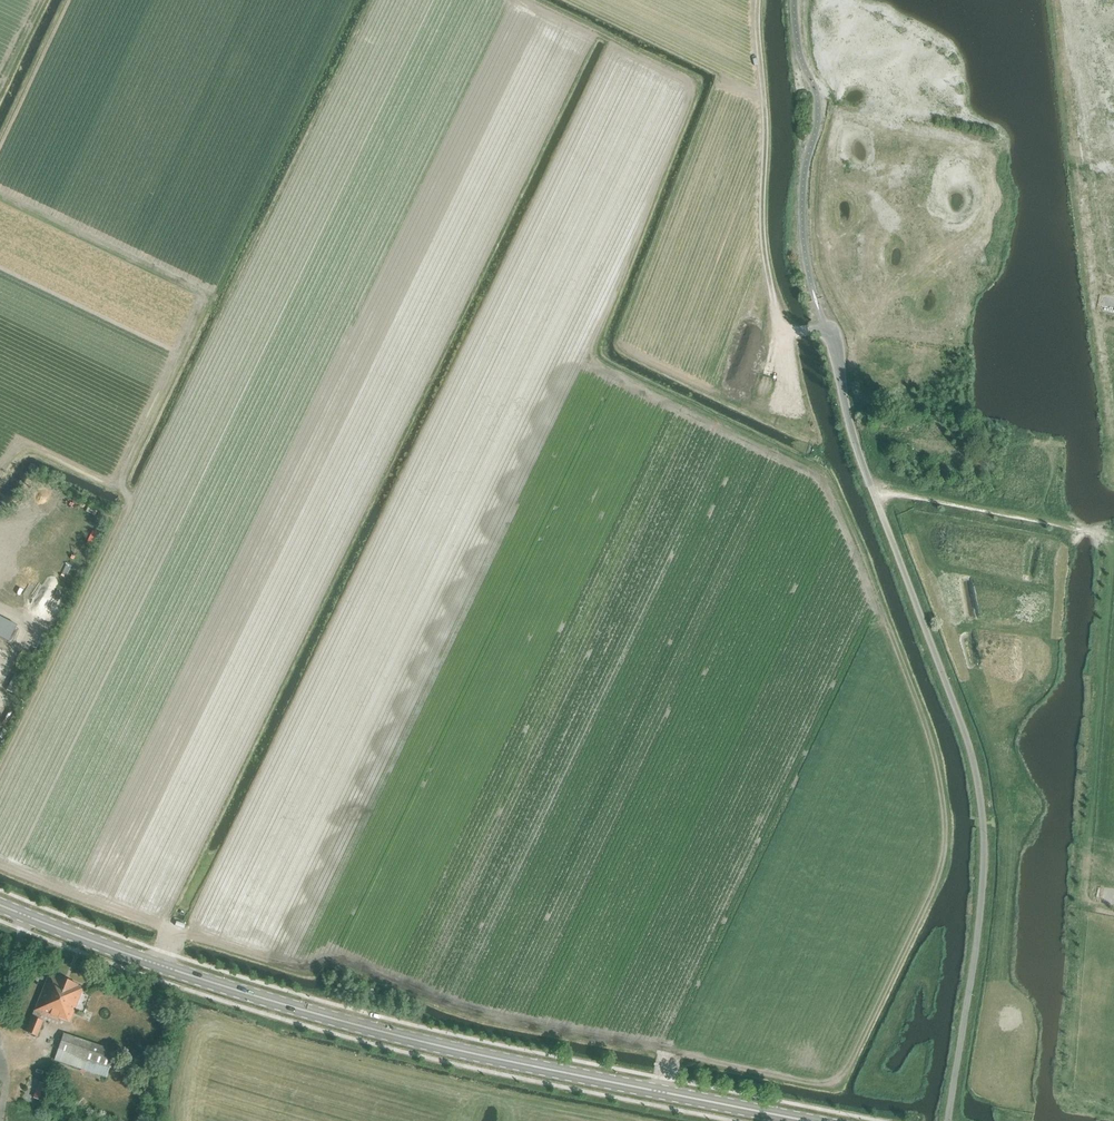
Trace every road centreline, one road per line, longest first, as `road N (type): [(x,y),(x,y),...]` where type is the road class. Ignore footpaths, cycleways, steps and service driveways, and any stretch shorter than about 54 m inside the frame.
road 1 (tertiary): [(800,1120),(357,1025),(190,976),(0,905)]

